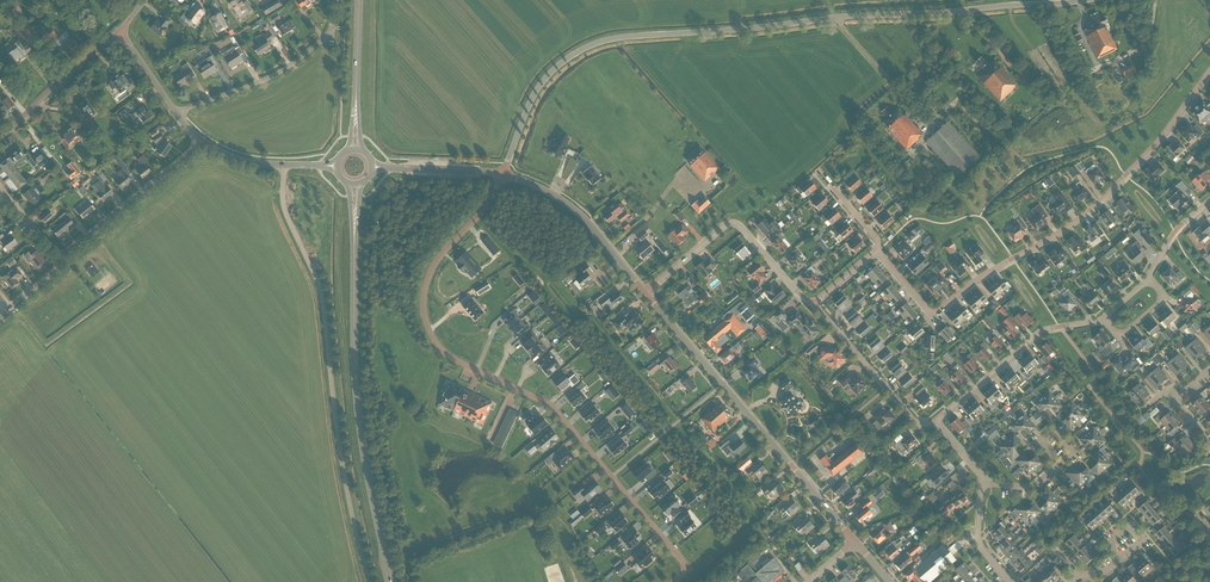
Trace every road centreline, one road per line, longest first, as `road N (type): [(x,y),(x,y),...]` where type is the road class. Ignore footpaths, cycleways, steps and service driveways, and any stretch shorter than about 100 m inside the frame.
road 1 (tertiary): [(504,175),(542,82),(596,43),(1090,0)]
road 2 (residential): [(674,581),(683,562),(552,405),(451,357),(431,334),(424,301),(430,273),(504,175)]
road 3 (residential): [(1209,73),(1095,209),(939,311),(928,311),(877,250)]
road 4 (unclassified): [(284,165),(284,206),(323,299),(340,451),(369,581)]
road 5 (primary): [(394,581),(358,418),(355,247)]
road 6 (tertiary): [(855,542),(645,292)]
road 7 (residential): [(813,305),(736,223),(645,292)]
road 8 (residential): [(936,422),(1040,328),(1104,318)]
road 9 (tertiary): [(645,292),(582,215),(504,175)]
road 10 (residential): [(205,144),(59,259)]
road 11 (unclassified): [(175,114),(277,73),(331,28)]
road 12 (residential): [(936,422),(917,422),(813,305)]
road 13 (residential): [(982,484),(1036,486),(1074,452),(1056,431),(1043,441),(1052,453)]
road 14 (tertiary): [(0,135),(120,32)]
road 15 (tertiary): [(504,175),(372,167)]

